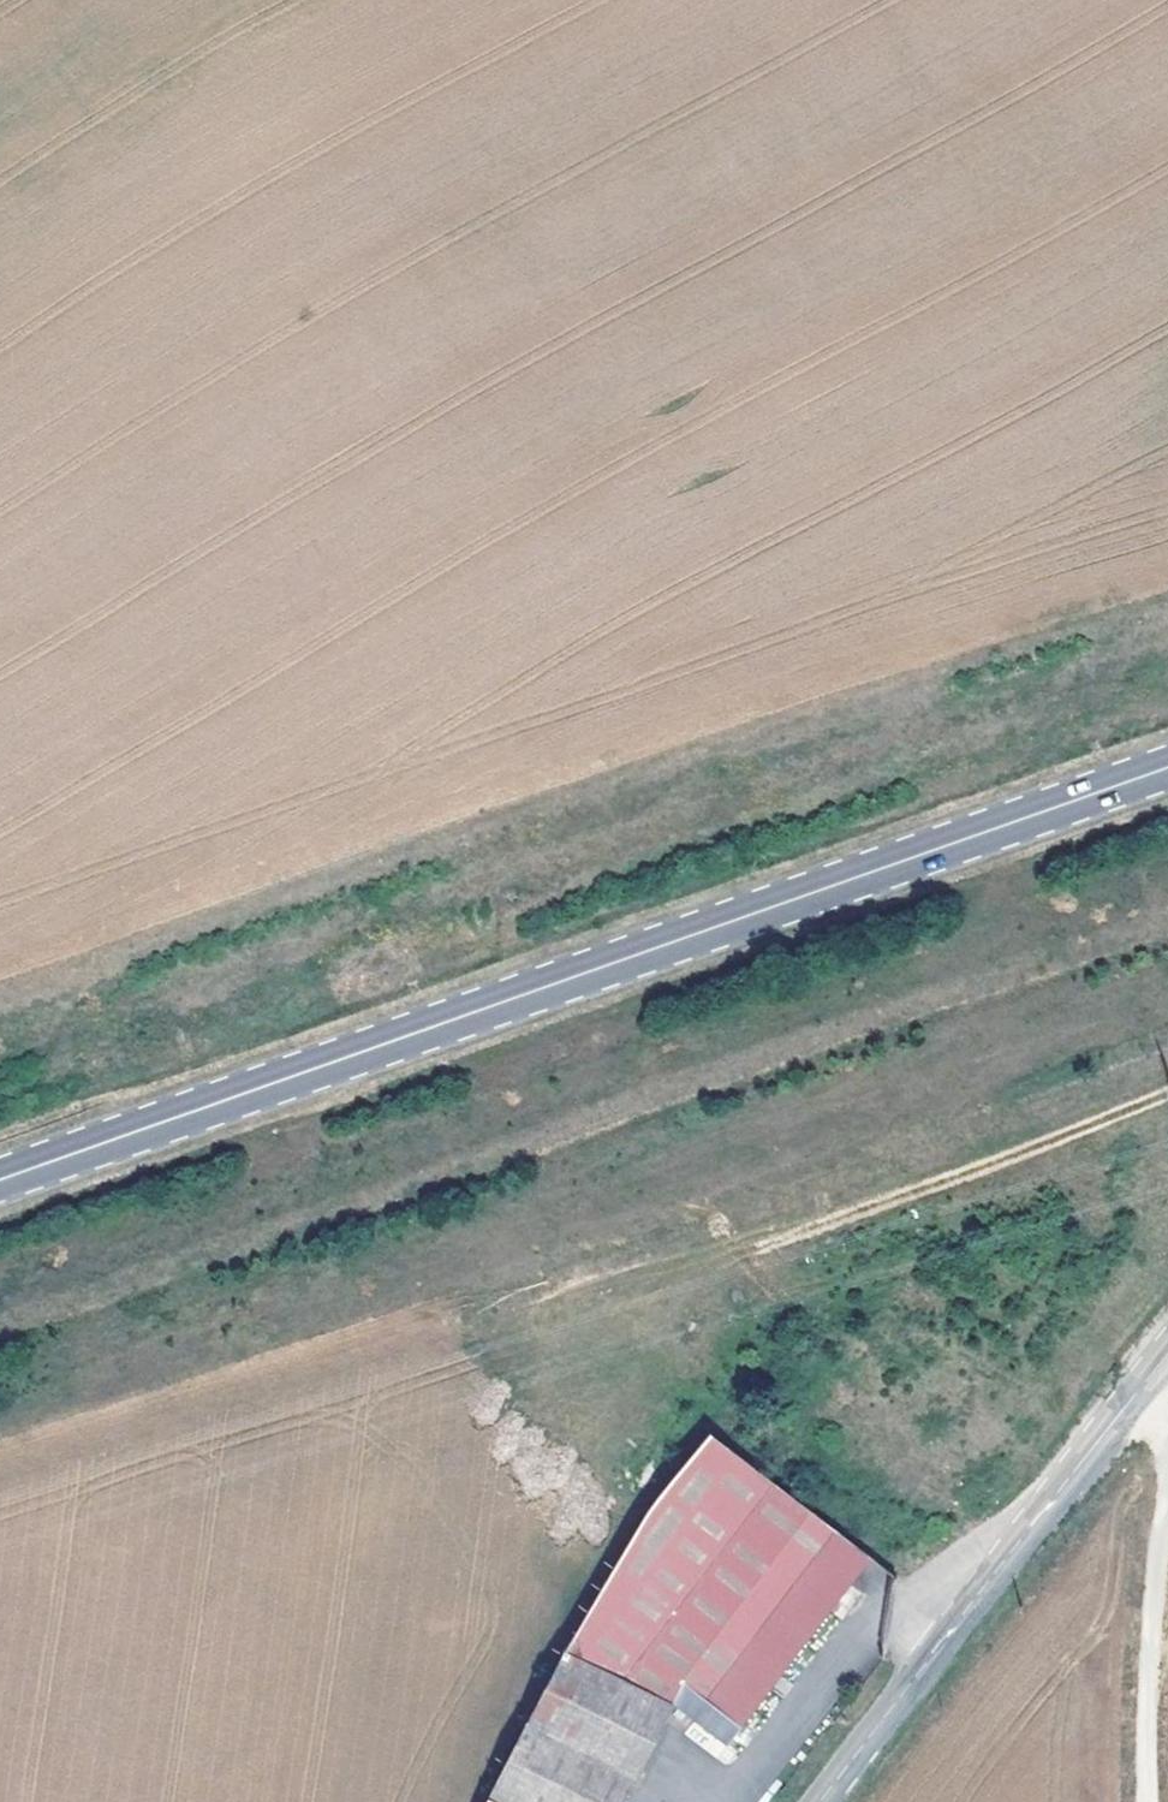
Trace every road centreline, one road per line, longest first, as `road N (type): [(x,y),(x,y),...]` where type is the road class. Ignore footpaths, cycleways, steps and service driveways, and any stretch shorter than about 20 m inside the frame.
road 1 (primary): [(1167,759),(0,1179)]
road 2 (tertiary): [(1167,1359),(820,1801)]
road 3 (track): [(1167,1490),(1147,1801)]

